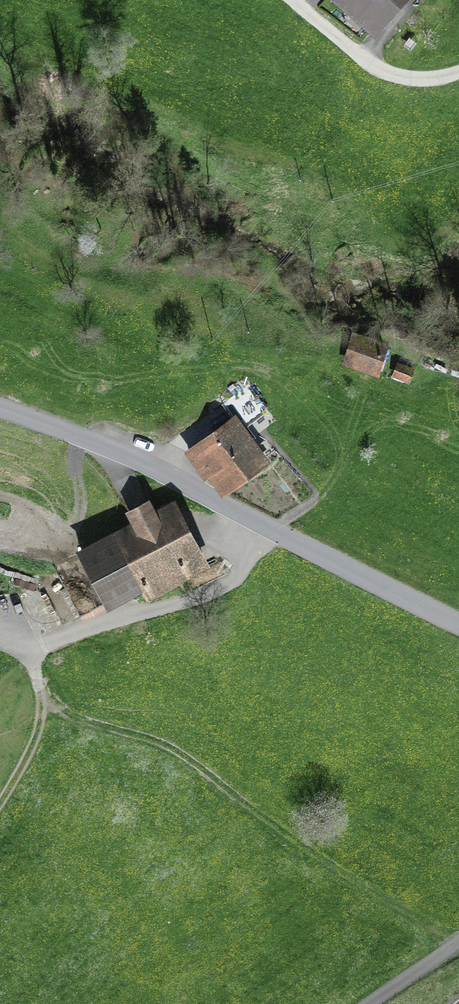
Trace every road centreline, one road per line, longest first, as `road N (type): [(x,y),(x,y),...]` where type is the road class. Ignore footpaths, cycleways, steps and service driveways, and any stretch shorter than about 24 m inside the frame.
road 1 (unclassified): [(0,412),(103,448),(458,627)]
road 2 (track): [(458,79),(383,79),(286,0)]

